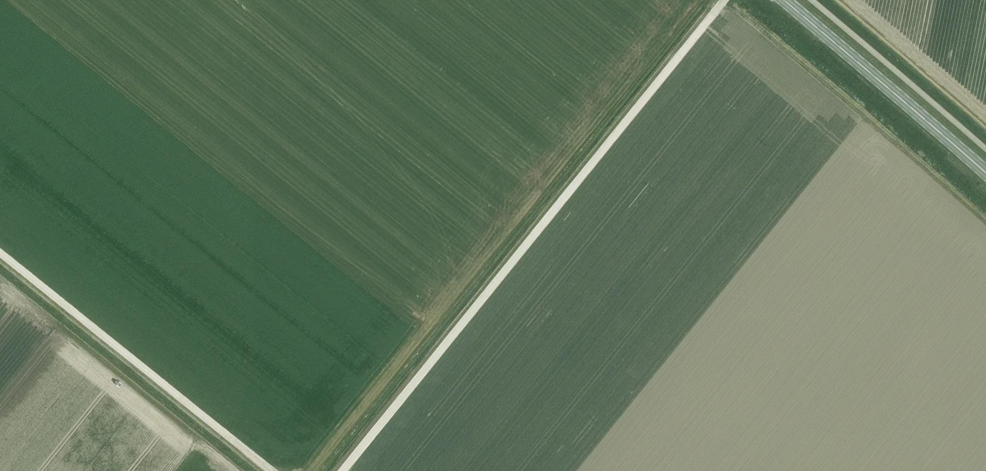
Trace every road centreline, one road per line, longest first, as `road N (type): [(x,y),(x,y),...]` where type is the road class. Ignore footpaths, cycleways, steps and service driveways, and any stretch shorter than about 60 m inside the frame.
road 1 (track): [(721,0),(343,470)]
road 2 (track): [(270,470),(0,255)]
road 3 (primary): [(985,176),(781,0)]

